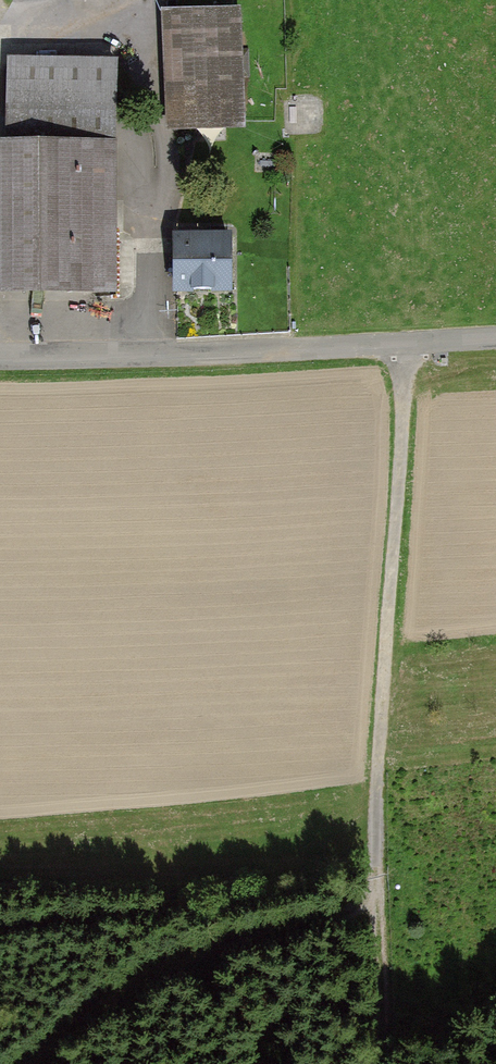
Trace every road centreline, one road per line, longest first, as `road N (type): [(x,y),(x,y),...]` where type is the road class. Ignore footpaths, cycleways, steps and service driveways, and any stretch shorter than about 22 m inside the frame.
road 1 (track): [(378,894),(386,614),(410,344)]
road 2 (unclassified): [(495,339),(0,358)]
road 3 (track): [(151,355),(145,89),(135,36),(101,21),(0,10)]
road 4 (track): [(16,1063),(77,1008),(160,965),(210,955),(378,894)]
road 5 (track): [(377,855),(0,936)]
road 6 (track): [(385,1063),(378,894)]

